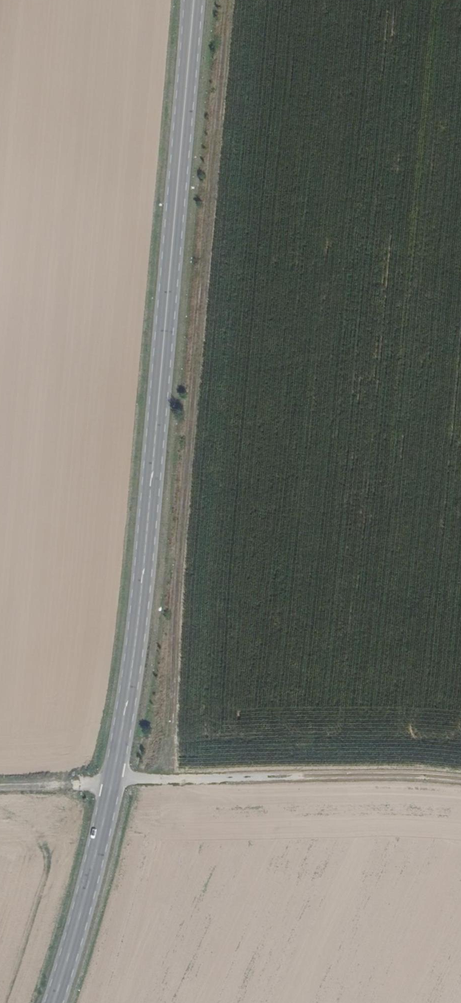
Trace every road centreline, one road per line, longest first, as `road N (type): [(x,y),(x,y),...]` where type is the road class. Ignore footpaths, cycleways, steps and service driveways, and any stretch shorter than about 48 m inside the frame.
road 1 (primary): [(193,0),(137,635),(116,784),(53,1002)]
road 2 (track): [(225,0),(172,594),(169,721),(165,742),(140,779)]
road 3 (track): [(460,780),(0,786)]

